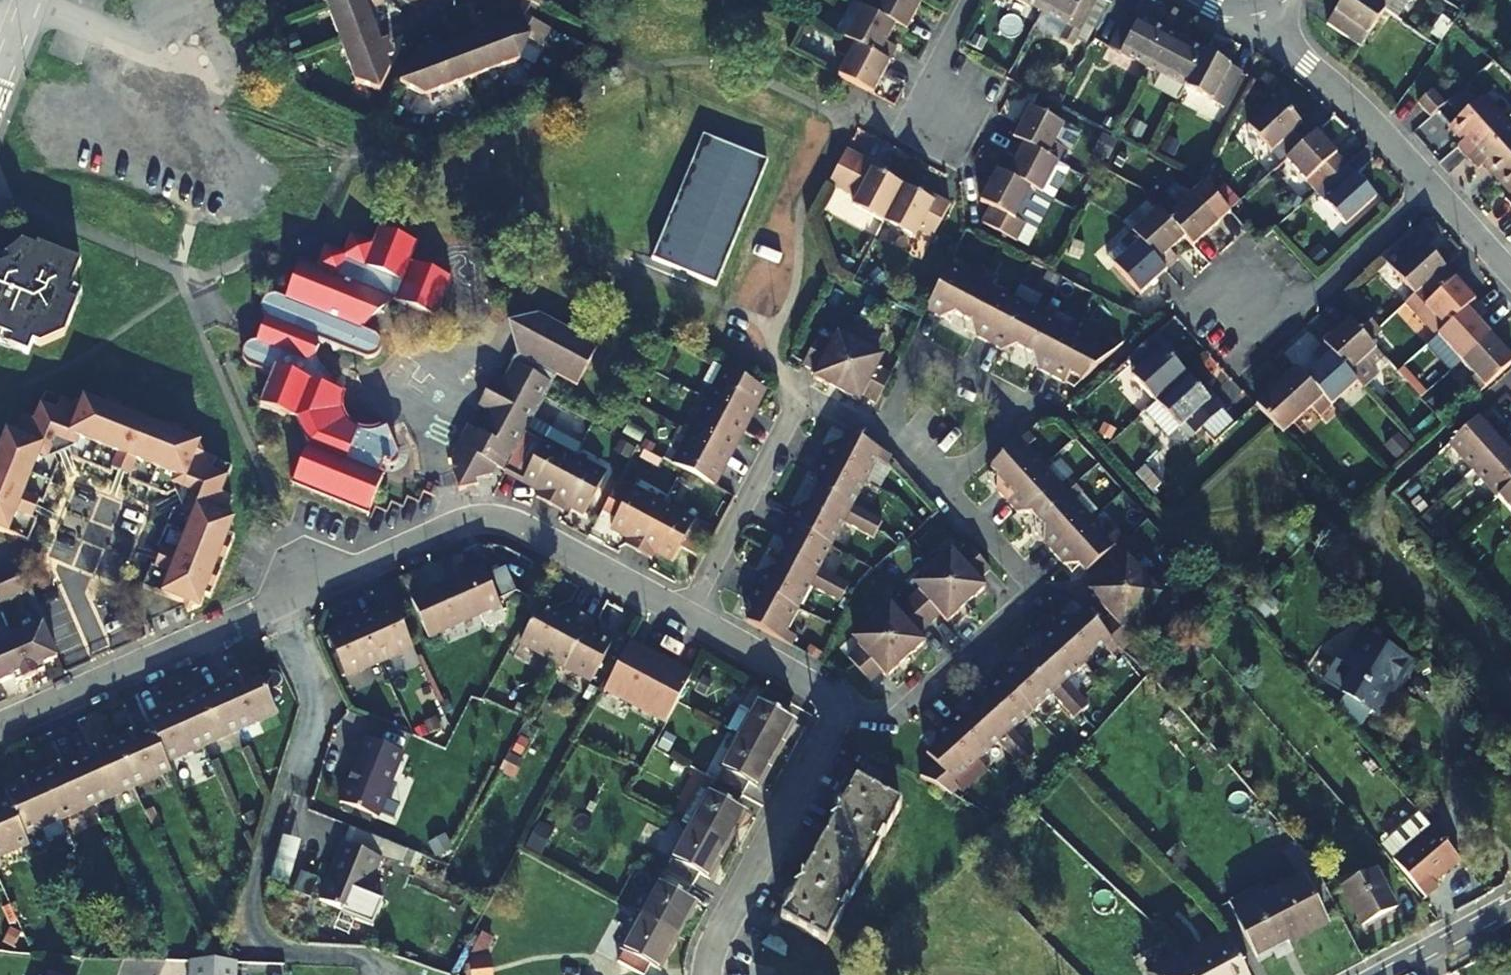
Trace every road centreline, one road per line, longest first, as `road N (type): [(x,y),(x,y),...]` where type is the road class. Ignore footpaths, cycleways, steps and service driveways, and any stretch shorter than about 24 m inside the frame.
road 1 (residential): [(112,679),(483,517),(513,524),(684,619)]
road 2 (residential): [(841,706),(867,713),(904,700),(1028,590),(1022,571),(951,491)]
road 3 (residential): [(878,430),(802,391),(684,619)]
road 4 (residential): [(841,706),(706,974)]
road 5 (residential): [(1432,188),(1272,332),(1222,276)]
road 6 (residential): [(951,491),(998,440),(1001,395),(936,360),(915,361),(878,430)]
road 7 (residential): [(1256,30),(1350,100),(1432,188)]
road 8 (residential): [(112,679),(74,593),(109,500)]
road 9 (residential): [(684,619),(841,706)]
road 10 (residential): [(971,0),(901,137)]
road 11 (residential): [(1380,974),(1510,904)]
road 12 (residential): [(0,728),(112,679)]

